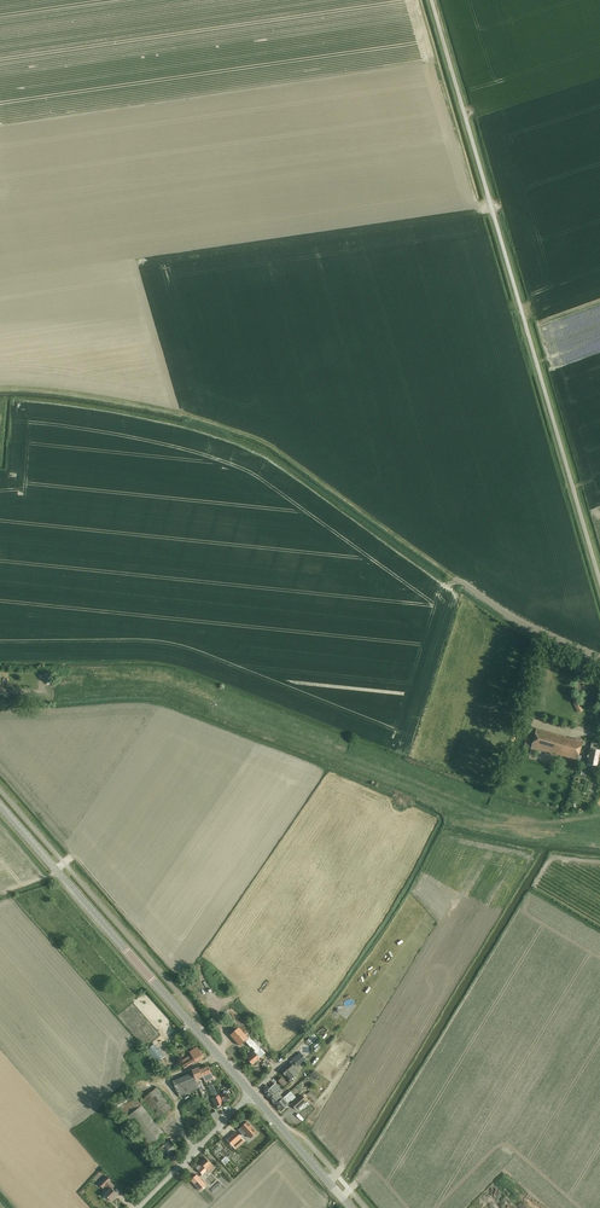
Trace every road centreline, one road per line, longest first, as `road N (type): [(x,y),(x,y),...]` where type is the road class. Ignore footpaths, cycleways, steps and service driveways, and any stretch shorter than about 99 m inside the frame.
road 1 (unclassified): [(599,582),(431,0)]
road 2 (secondary): [(252,1094),(0,807)]
road 3 (unclassified): [(138,1207),(252,1094)]
road 4 (secondary): [(352,1207),(252,1094)]

